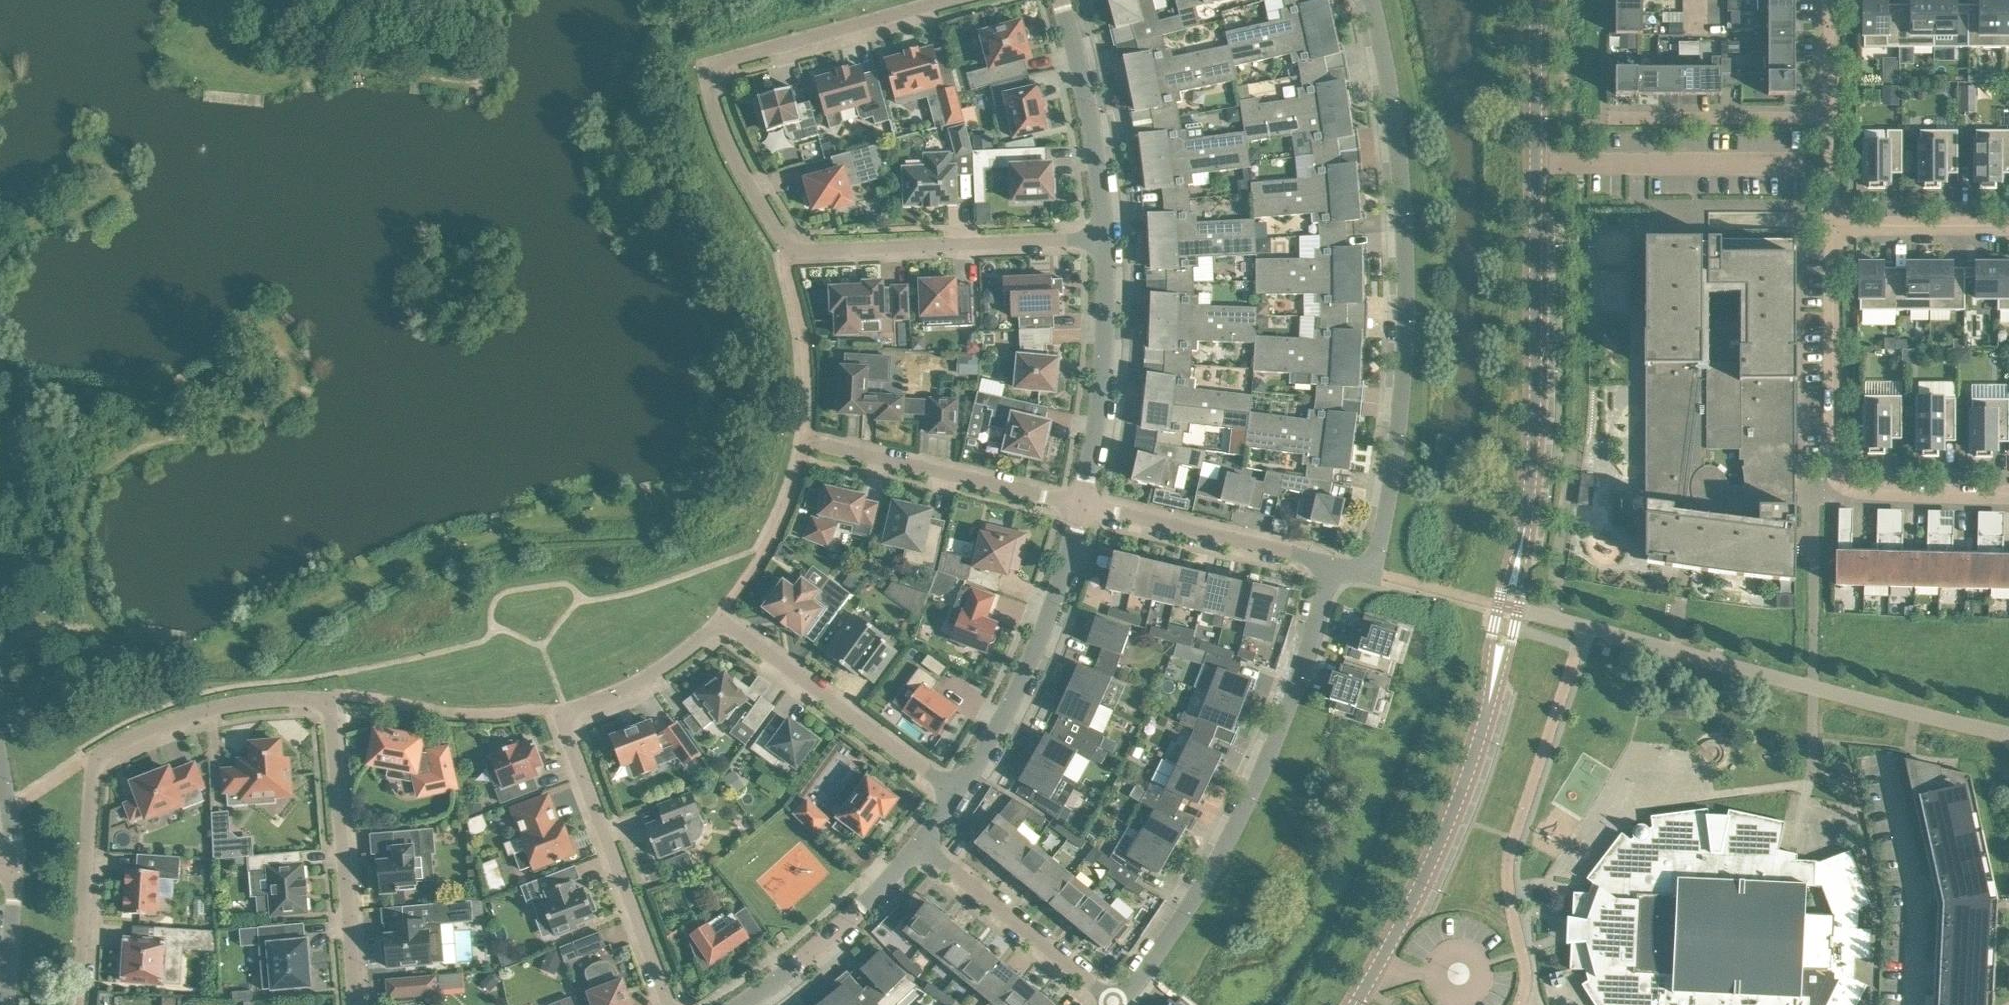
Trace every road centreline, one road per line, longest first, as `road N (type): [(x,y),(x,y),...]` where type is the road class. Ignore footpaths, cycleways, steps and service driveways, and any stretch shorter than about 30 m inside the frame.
road 1 (residential): [(668,1004),(559,721),(575,708),(652,678),(721,622),(956,789)]
road 2 (residential): [(78,1004),(97,766),(150,732),(229,705),(278,702),(321,711),(351,1004)]
road 3 (residential): [(946,0),(722,60),(711,84),(746,188),(774,234),(788,253),(1109,243)]
road 4 (residential): [(1372,577),(1388,512),(1406,297),(1399,106),(1366,0)]
road 5 (tertiary): [(1535,0),(1534,465),(1522,550)]
road 6 (residential): [(1119,1004),(1249,802),(1294,692),(1327,566)]
road 7 (residential): [(1835,225),(1835,487),(2008,504)]
road 8 (tertiary): [(1352,1004),(1456,813),(1493,686)]
road 9 (residential): [(956,789),(1051,618),(1085,504)]
road 10 (residential): [(1085,504),(813,434)]
road 11 (residential): [(1085,504),(1109,243)]
road 12 (residential): [(1114,1004),(921,844)]
road 13 (residential): [(1327,566),(1085,504)]
road 14 (residential): [(1109,243),(1090,113),(1062,0)]
road 15 (residential): [(748,1004),(842,932),(921,844)]
road 16 (residential): [(1603,118),(1834,119)]
road 17 (residential): [(1835,225),(2008,227)]
road 18 (tertiary): [(1522,550),(1499,604),(1493,686)]
road 19 (tertiary): [(1493,686),(1520,608),(1522,550)]
road 20 (residential): [(15,869),(8,1004)]

